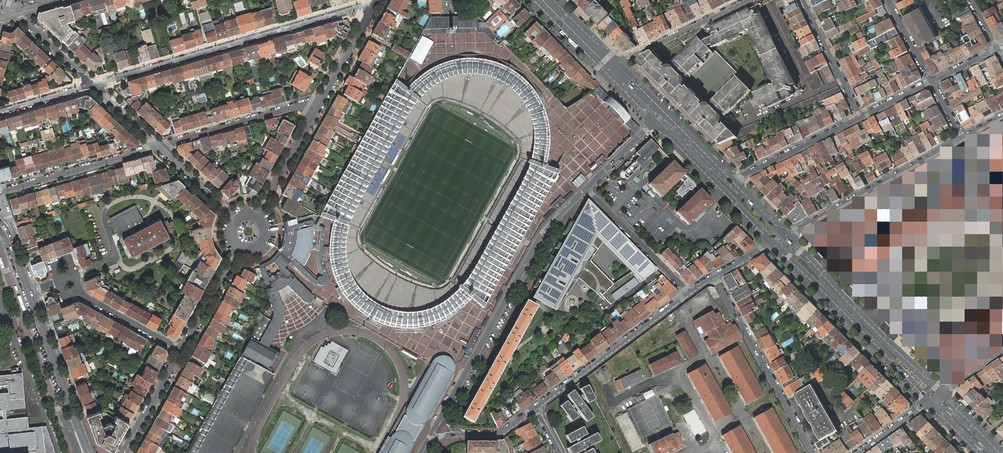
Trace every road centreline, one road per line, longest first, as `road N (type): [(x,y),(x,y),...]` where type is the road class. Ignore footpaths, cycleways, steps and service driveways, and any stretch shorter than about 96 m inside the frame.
road 1 (residential): [(93,85),(373,9)]
road 2 (residential): [(586,188),(543,232),(447,406)]
road 3 (primary): [(771,241),(929,403)]
road 4 (primary): [(942,393),(788,238)]
road 5 (residential): [(813,452),(714,277)]
road 6 (residential): [(788,238),(963,140)]
road 7 (residential): [(535,408),(689,294)]
road 8 (primary): [(654,121),(771,241)]
road 9 (tertiary): [(87,448),(29,292)]
road 10 (residential): [(316,109),(293,108),(157,147)]
road 11 (residential): [(157,147),(0,190)]
road 12 (residential): [(689,294),(586,188)]
road 13 (residential): [(749,0),(618,68)]
road 14 (primary): [(721,169),(618,68)]
road 15 (residential): [(861,118),(734,183)]
road 16 (residential): [(861,118),(803,0)]
road 17 (residential): [(316,109),(258,216)]

